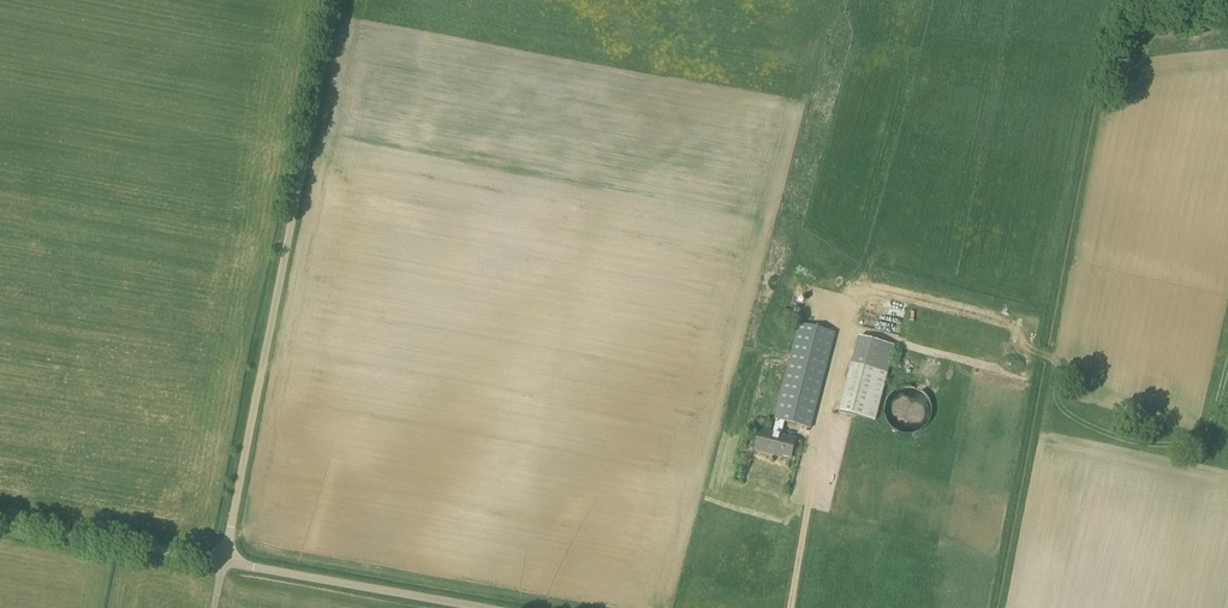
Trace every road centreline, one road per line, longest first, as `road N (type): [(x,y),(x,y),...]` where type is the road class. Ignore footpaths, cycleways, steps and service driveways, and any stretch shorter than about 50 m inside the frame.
road 1 (unclassified): [(224,564),(335,0)]
road 2 (unclassified): [(479,607),(224,564)]
road 3 (unclassified): [(224,564),(0,525)]

